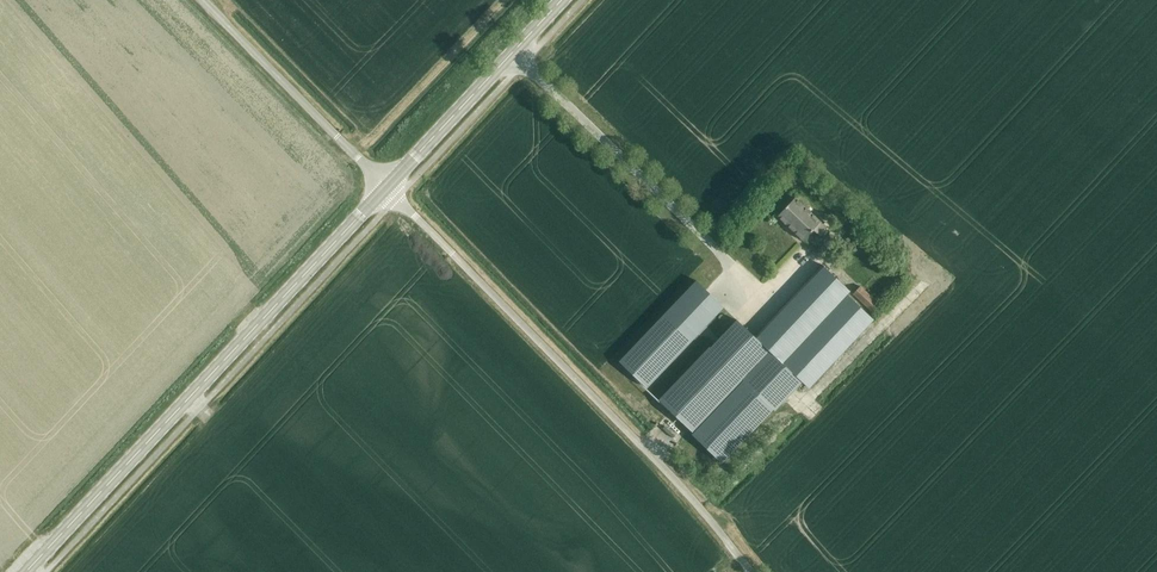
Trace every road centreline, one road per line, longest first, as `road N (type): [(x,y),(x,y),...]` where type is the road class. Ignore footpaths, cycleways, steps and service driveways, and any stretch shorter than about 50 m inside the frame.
road 1 (unclassified): [(386,187),(650,454),(748,571)]
road 2 (secondary): [(30,571),(386,187)]
road 3 (secondary): [(386,187),(561,0)]
road 4 (unclassified): [(337,137),(202,0)]

